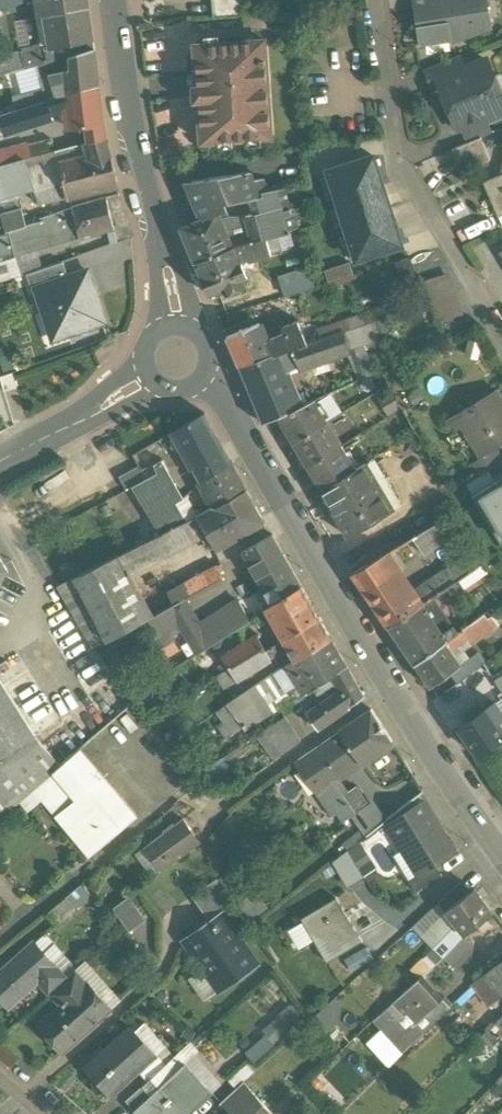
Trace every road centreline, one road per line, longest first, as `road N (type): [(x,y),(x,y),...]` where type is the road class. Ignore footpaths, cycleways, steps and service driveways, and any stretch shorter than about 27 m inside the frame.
road 1 (residential): [(176,358),(223,399),(501,854)]
road 2 (tertiary): [(176,358),(172,289),(137,149),(114,0)]
road 3 (residential): [(501,327),(404,169),(376,0)]
road 4 (tertiary): [(0,460),(176,358)]

